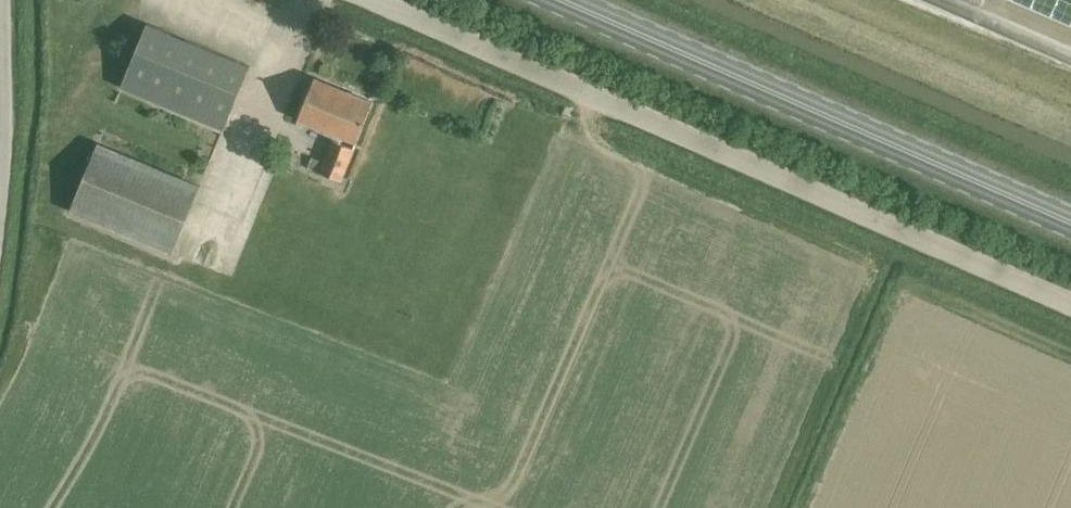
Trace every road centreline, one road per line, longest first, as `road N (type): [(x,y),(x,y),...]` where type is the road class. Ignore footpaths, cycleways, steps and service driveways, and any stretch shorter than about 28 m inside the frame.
road 1 (unclassified): [(1070,307),(364,0)]
road 2 (primary): [(1070,224),(559,0)]

